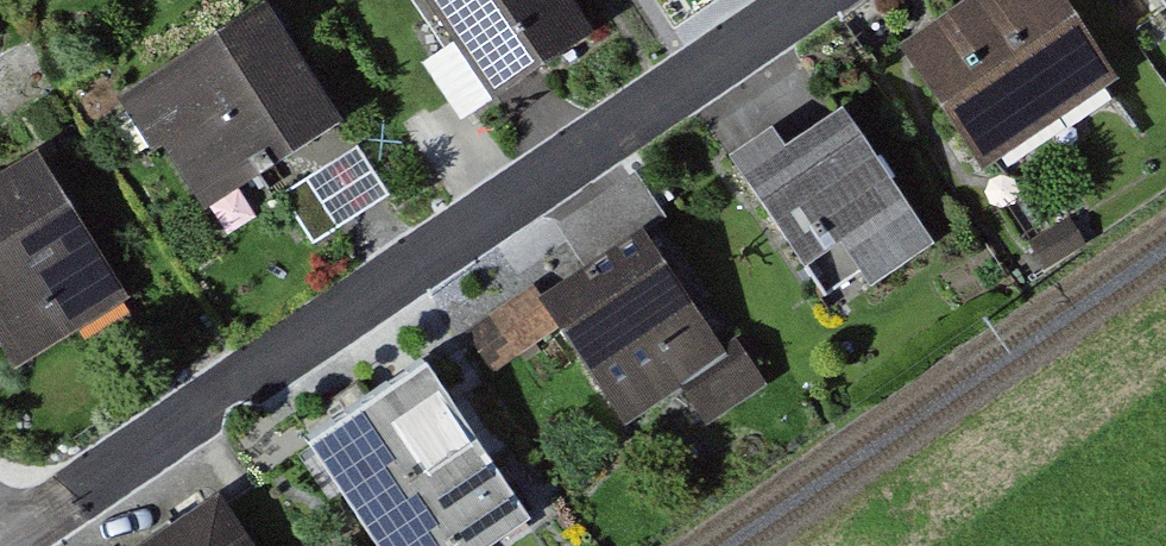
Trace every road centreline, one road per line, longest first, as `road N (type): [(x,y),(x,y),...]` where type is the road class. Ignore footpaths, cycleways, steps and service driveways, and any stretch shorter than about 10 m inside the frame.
road 1 (residential): [(807,0),(1,545)]

